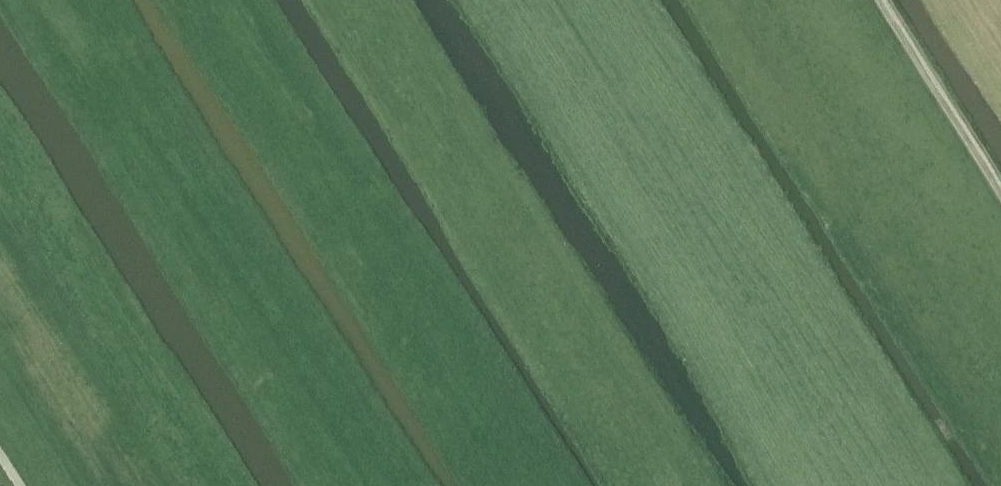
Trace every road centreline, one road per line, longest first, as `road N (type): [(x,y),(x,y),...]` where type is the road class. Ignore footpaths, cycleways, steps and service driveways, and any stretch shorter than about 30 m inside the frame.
road 1 (track): [(1000,187),(880,0)]

